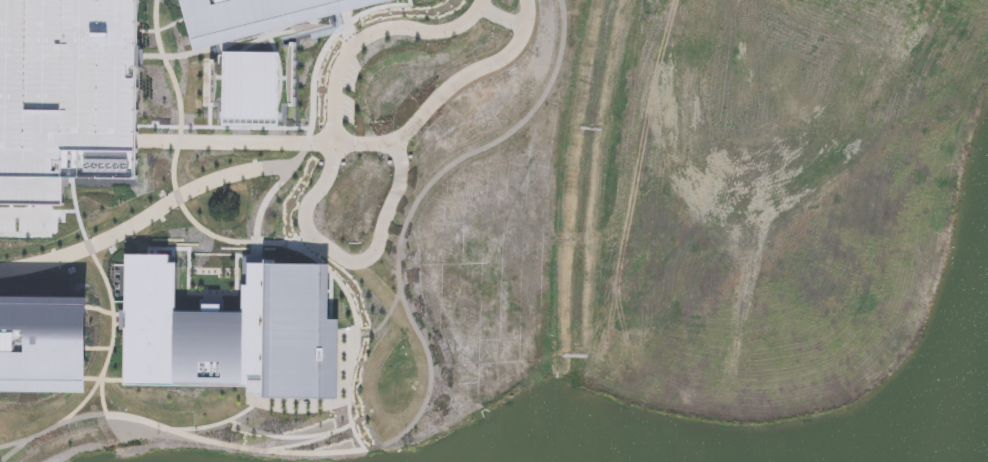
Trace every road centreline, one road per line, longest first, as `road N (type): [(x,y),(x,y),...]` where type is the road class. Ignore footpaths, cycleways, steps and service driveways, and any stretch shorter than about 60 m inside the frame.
road 1 (residential): [(483,0),(462,20),(435,28),(402,22),(368,32),(344,51),(329,175),(306,216),(321,243),(344,256),(377,247),(402,167),(397,138),(446,86),(511,50),(528,0)]
road 2 (residential): [(0,272),(90,248),(236,170),(291,165),(310,139)]
road 3 (residential): [(139,136),(397,138)]

